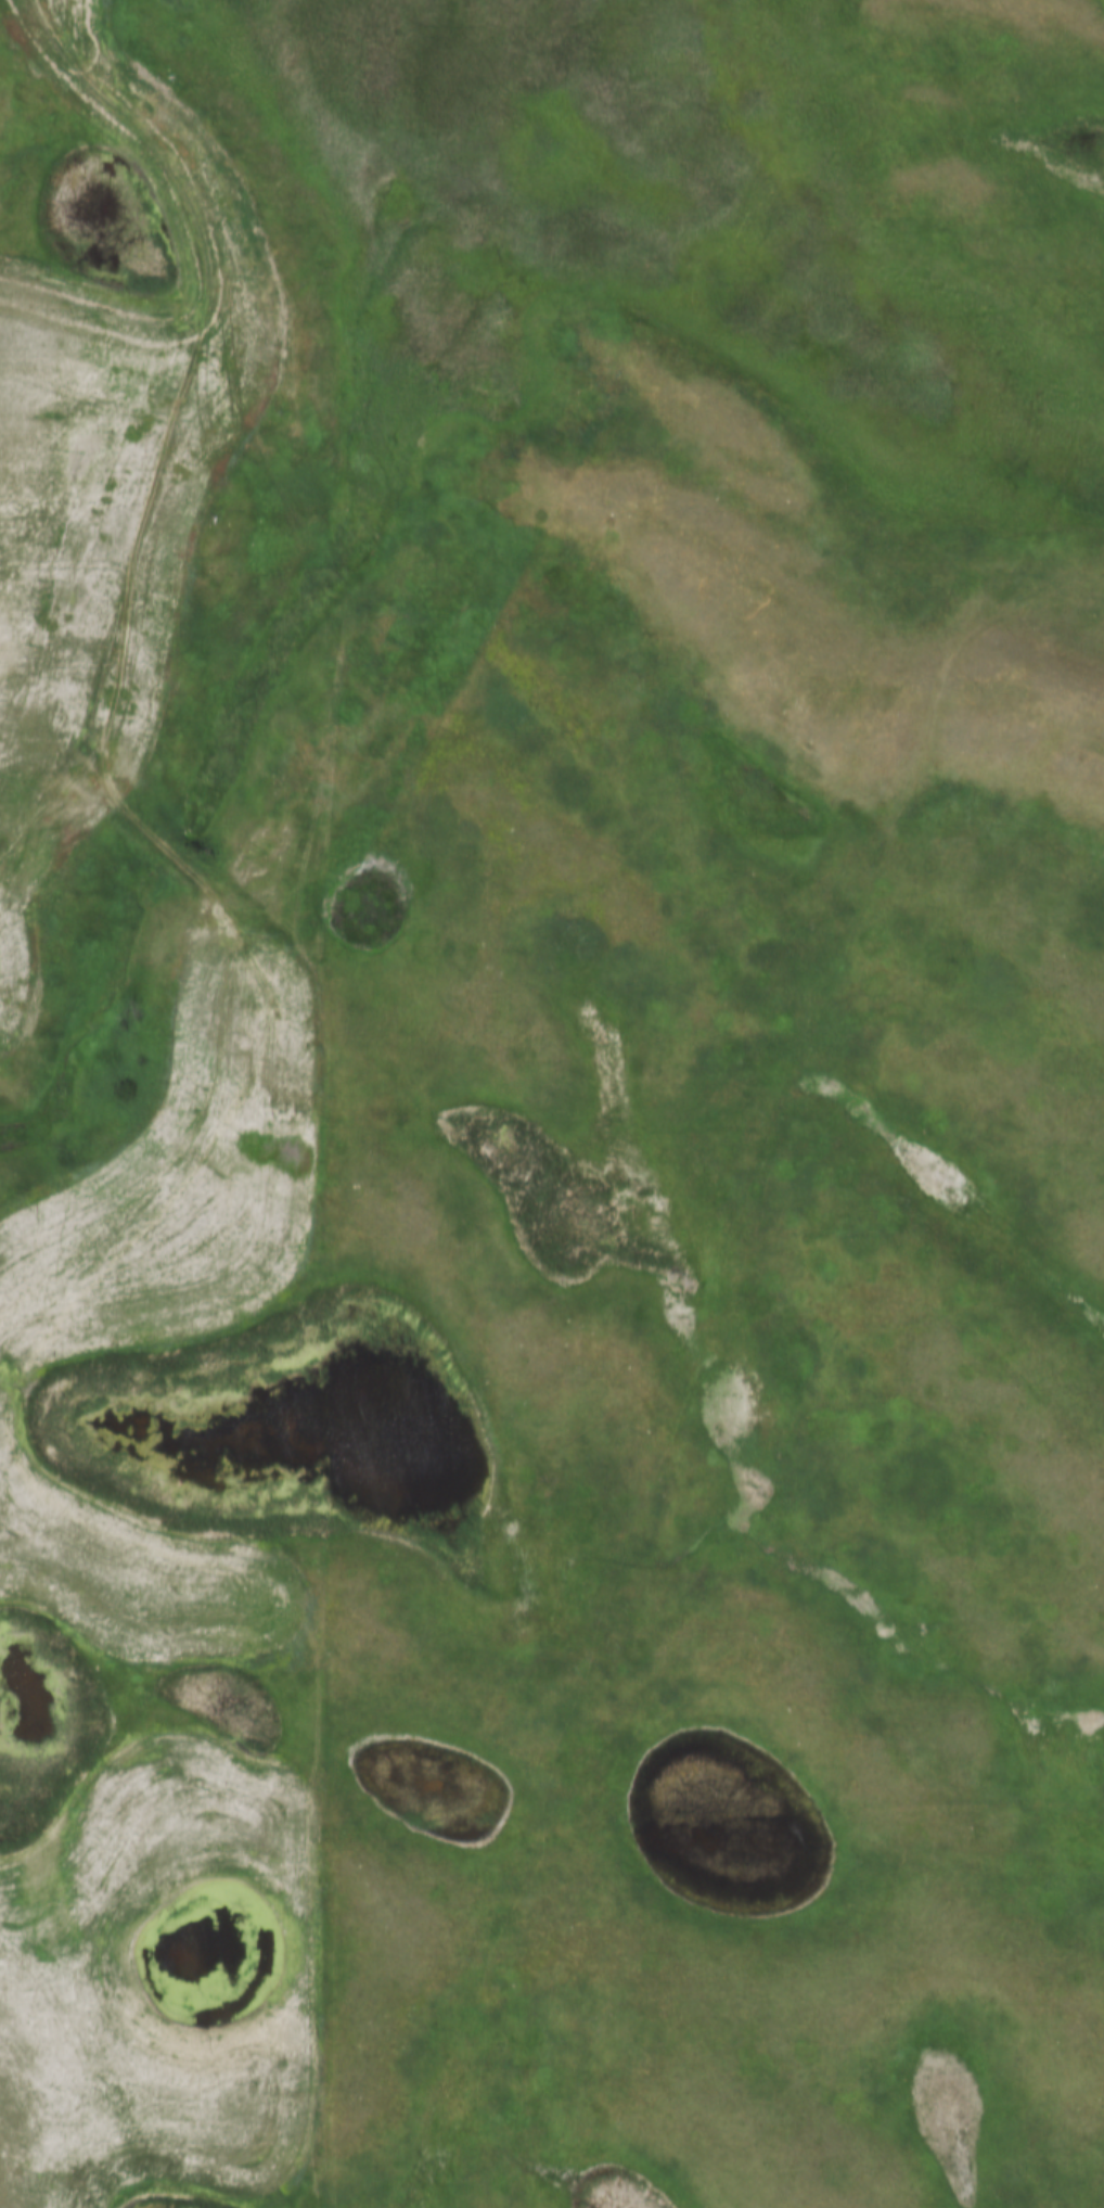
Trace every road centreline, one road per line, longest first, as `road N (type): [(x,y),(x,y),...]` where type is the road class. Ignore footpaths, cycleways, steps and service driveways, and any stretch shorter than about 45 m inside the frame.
road 1 (track): [(0,924),(18,901),(48,827),(79,575),(183,327),(174,261),(119,120),(47,0)]

